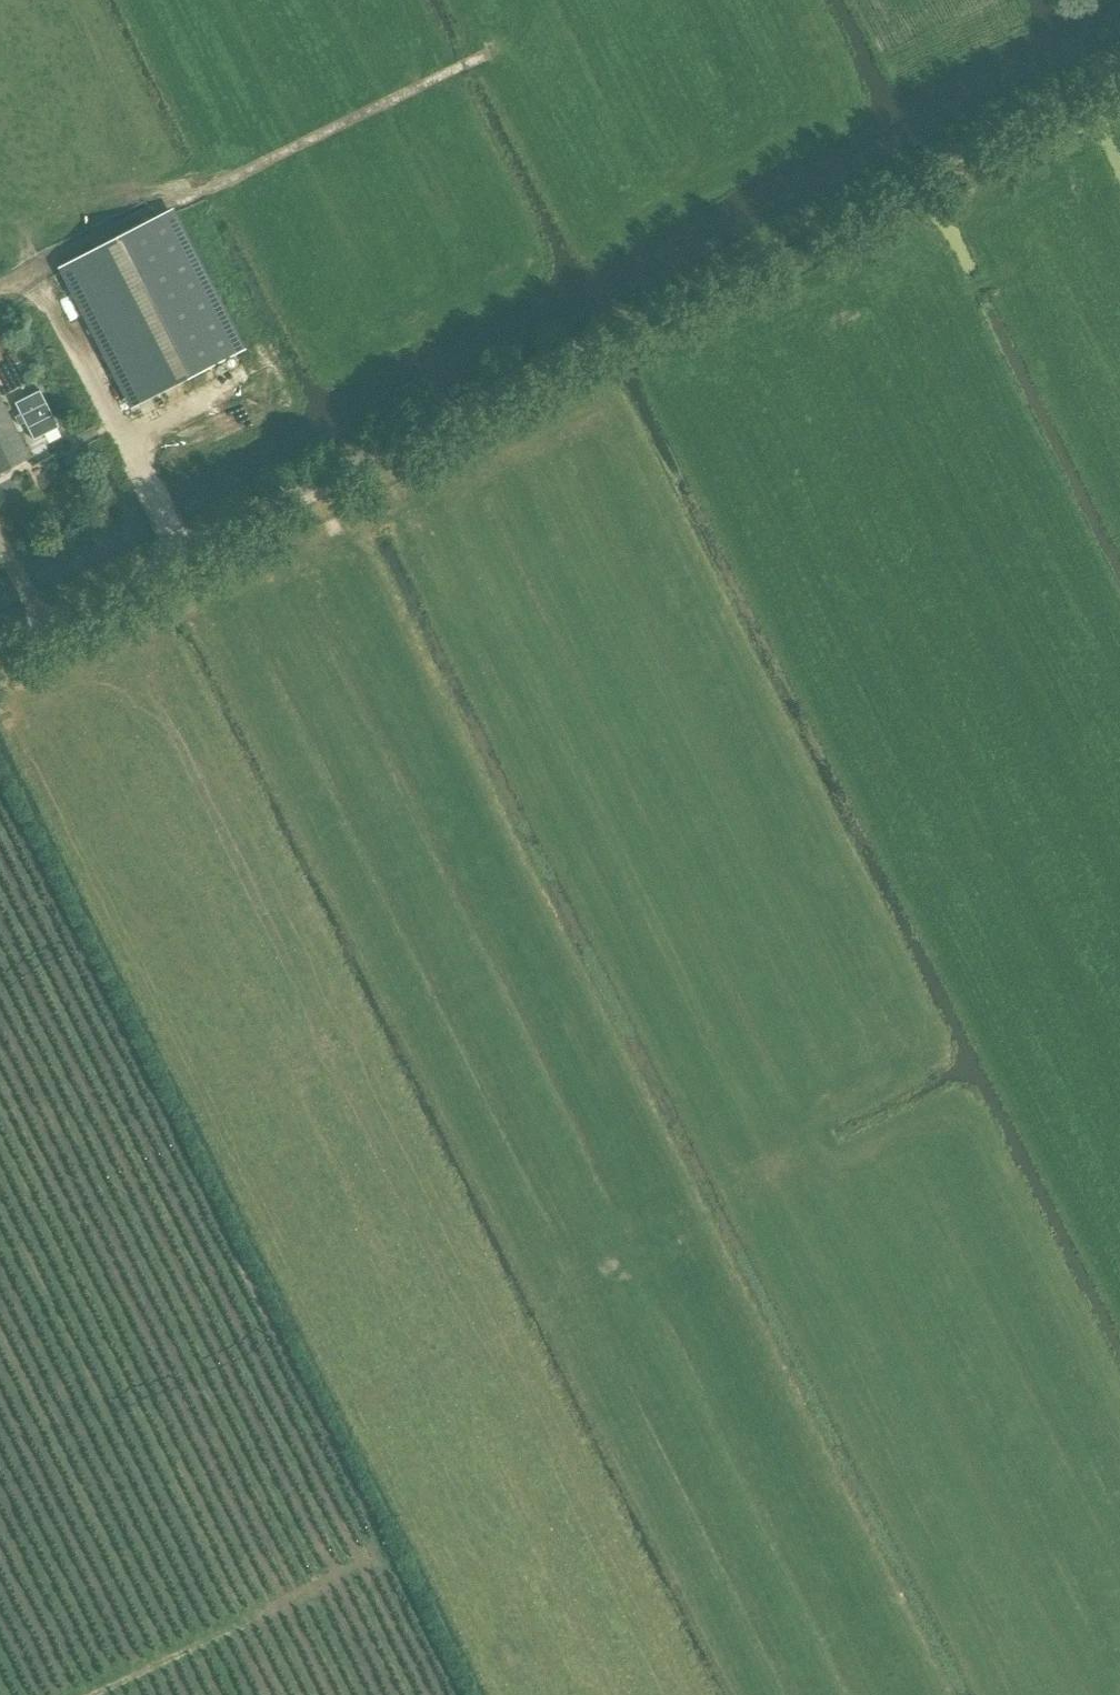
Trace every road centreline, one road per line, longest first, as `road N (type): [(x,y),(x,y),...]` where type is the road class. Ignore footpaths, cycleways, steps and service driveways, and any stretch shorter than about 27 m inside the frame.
road 1 (unclassified): [(0,654),(1119,78)]

